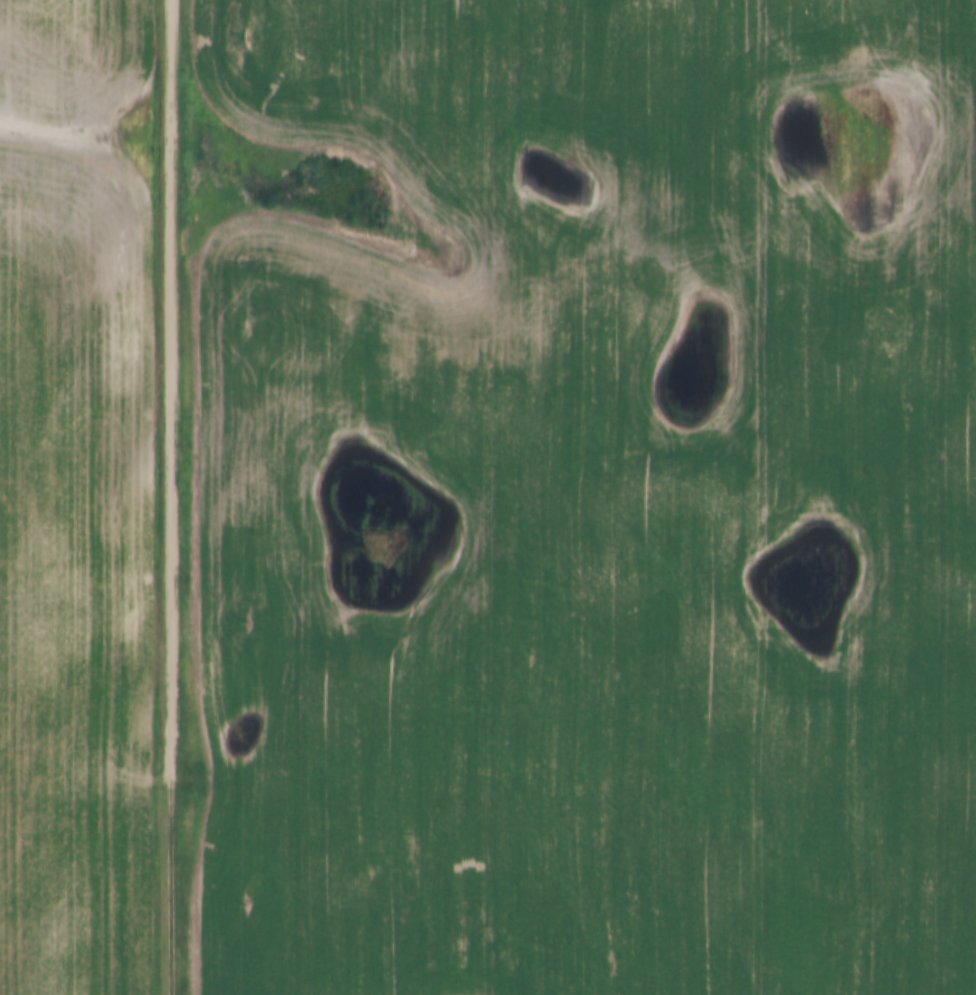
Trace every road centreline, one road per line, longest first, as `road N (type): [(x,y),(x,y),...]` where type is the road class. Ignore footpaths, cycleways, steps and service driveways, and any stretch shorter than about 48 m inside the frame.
road 1 (track): [(168,790),(171,994)]

